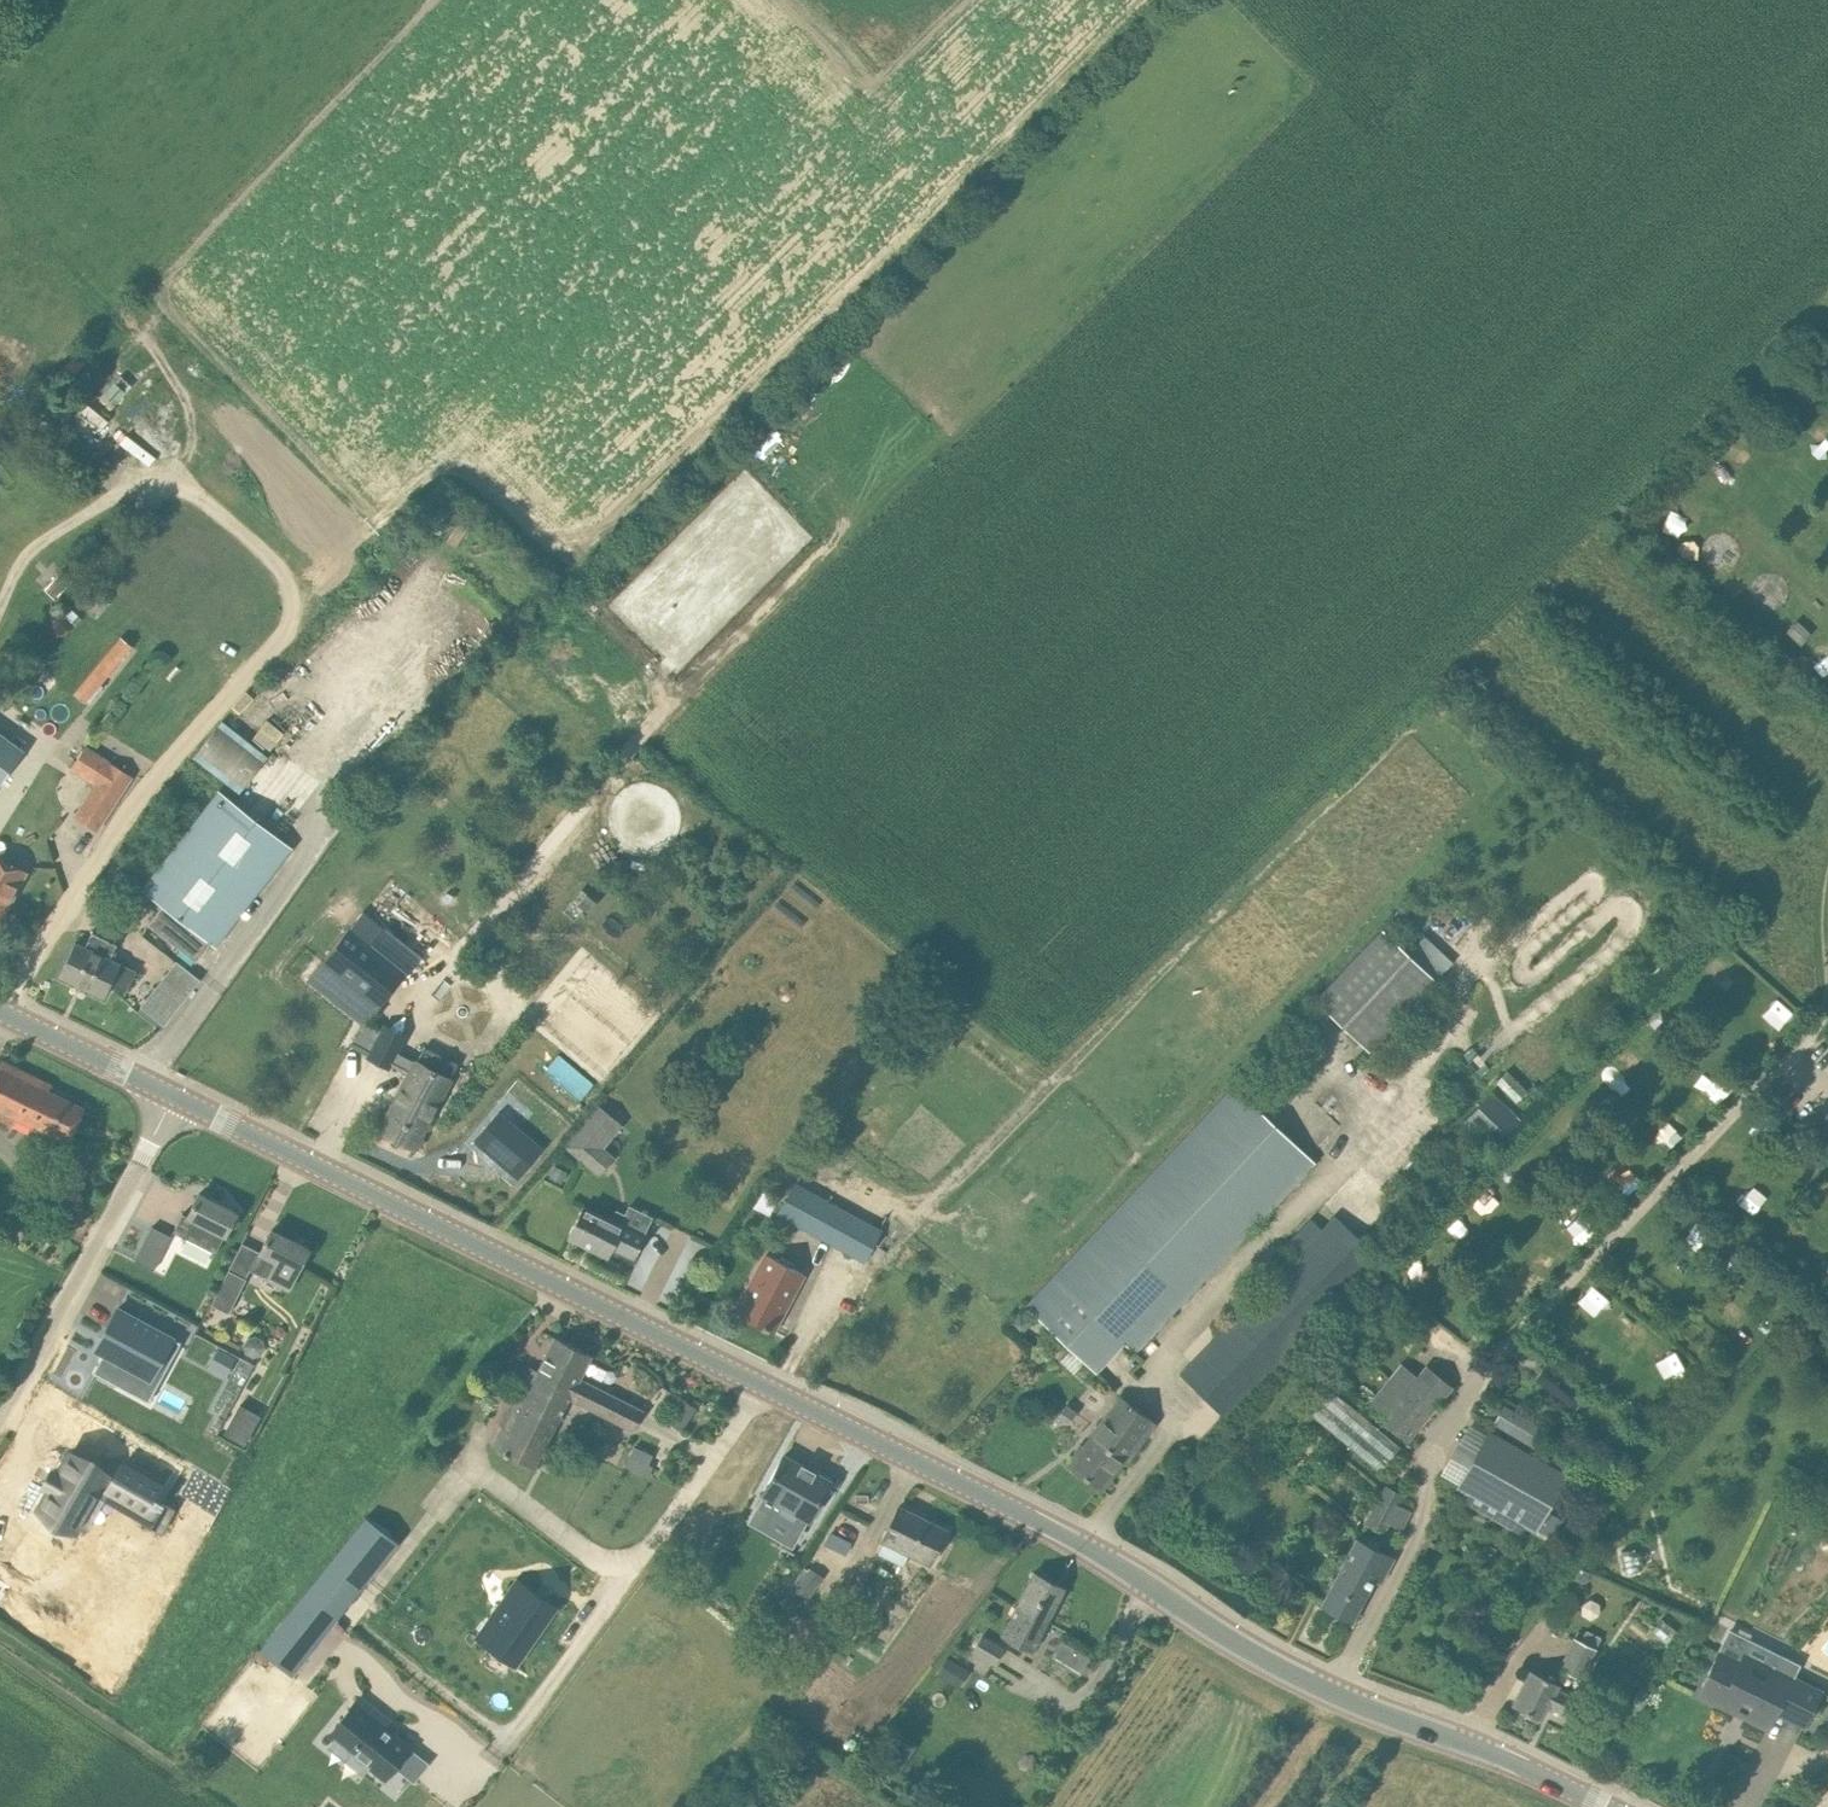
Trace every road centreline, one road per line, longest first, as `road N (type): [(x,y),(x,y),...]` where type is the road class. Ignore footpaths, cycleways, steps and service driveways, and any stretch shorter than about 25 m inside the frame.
road 1 (secondary): [(1604,1806),(1521,1764),(1314,1683),(1052,1527),(172,1095)]
road 2 (unclassified): [(0,1413),(172,1095)]
road 3 (secondary): [(172,1095),(0,1010)]

